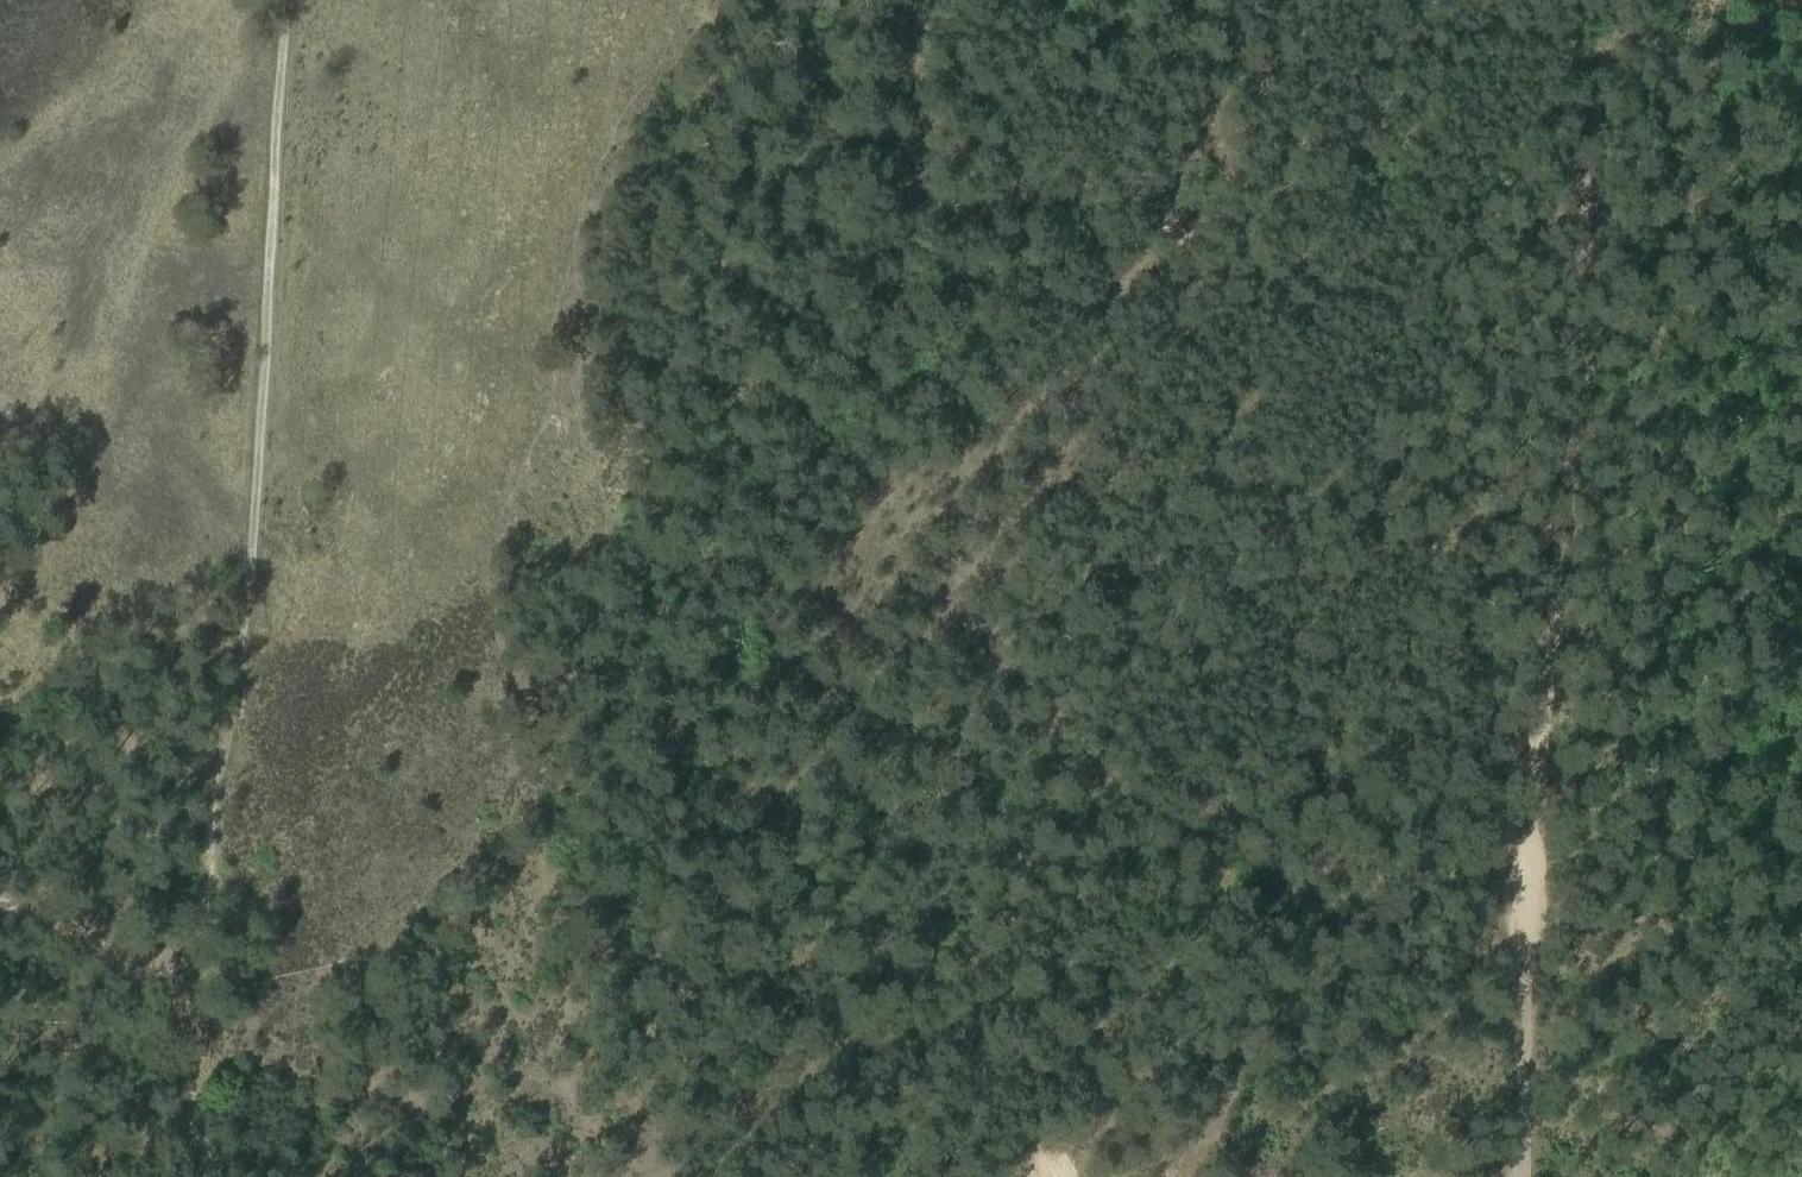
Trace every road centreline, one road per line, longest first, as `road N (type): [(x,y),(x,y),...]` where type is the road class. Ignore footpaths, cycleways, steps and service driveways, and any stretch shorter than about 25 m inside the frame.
road 1 (track): [(182,1001),(197,948),(243,652),(279,0)]
road 2 (track): [(182,1001),(126,952),(72,921),(0,899)]
road 3 (track): [(183,1176),(185,1082),(198,1050),(196,1021),(182,1001)]

